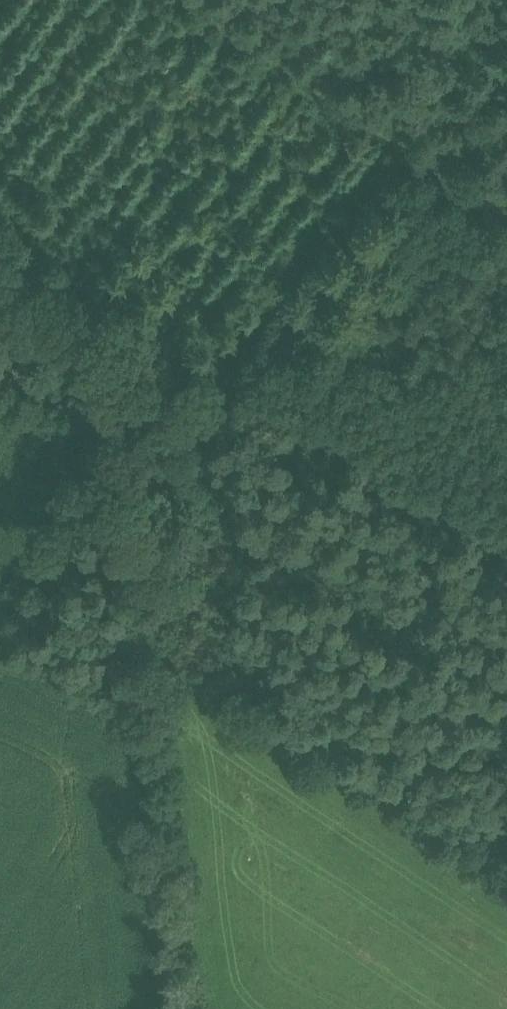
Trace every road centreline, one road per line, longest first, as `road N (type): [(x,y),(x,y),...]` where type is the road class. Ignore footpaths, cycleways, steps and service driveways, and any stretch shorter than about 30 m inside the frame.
road 1 (track): [(506,281),(429,238),(151,0)]

